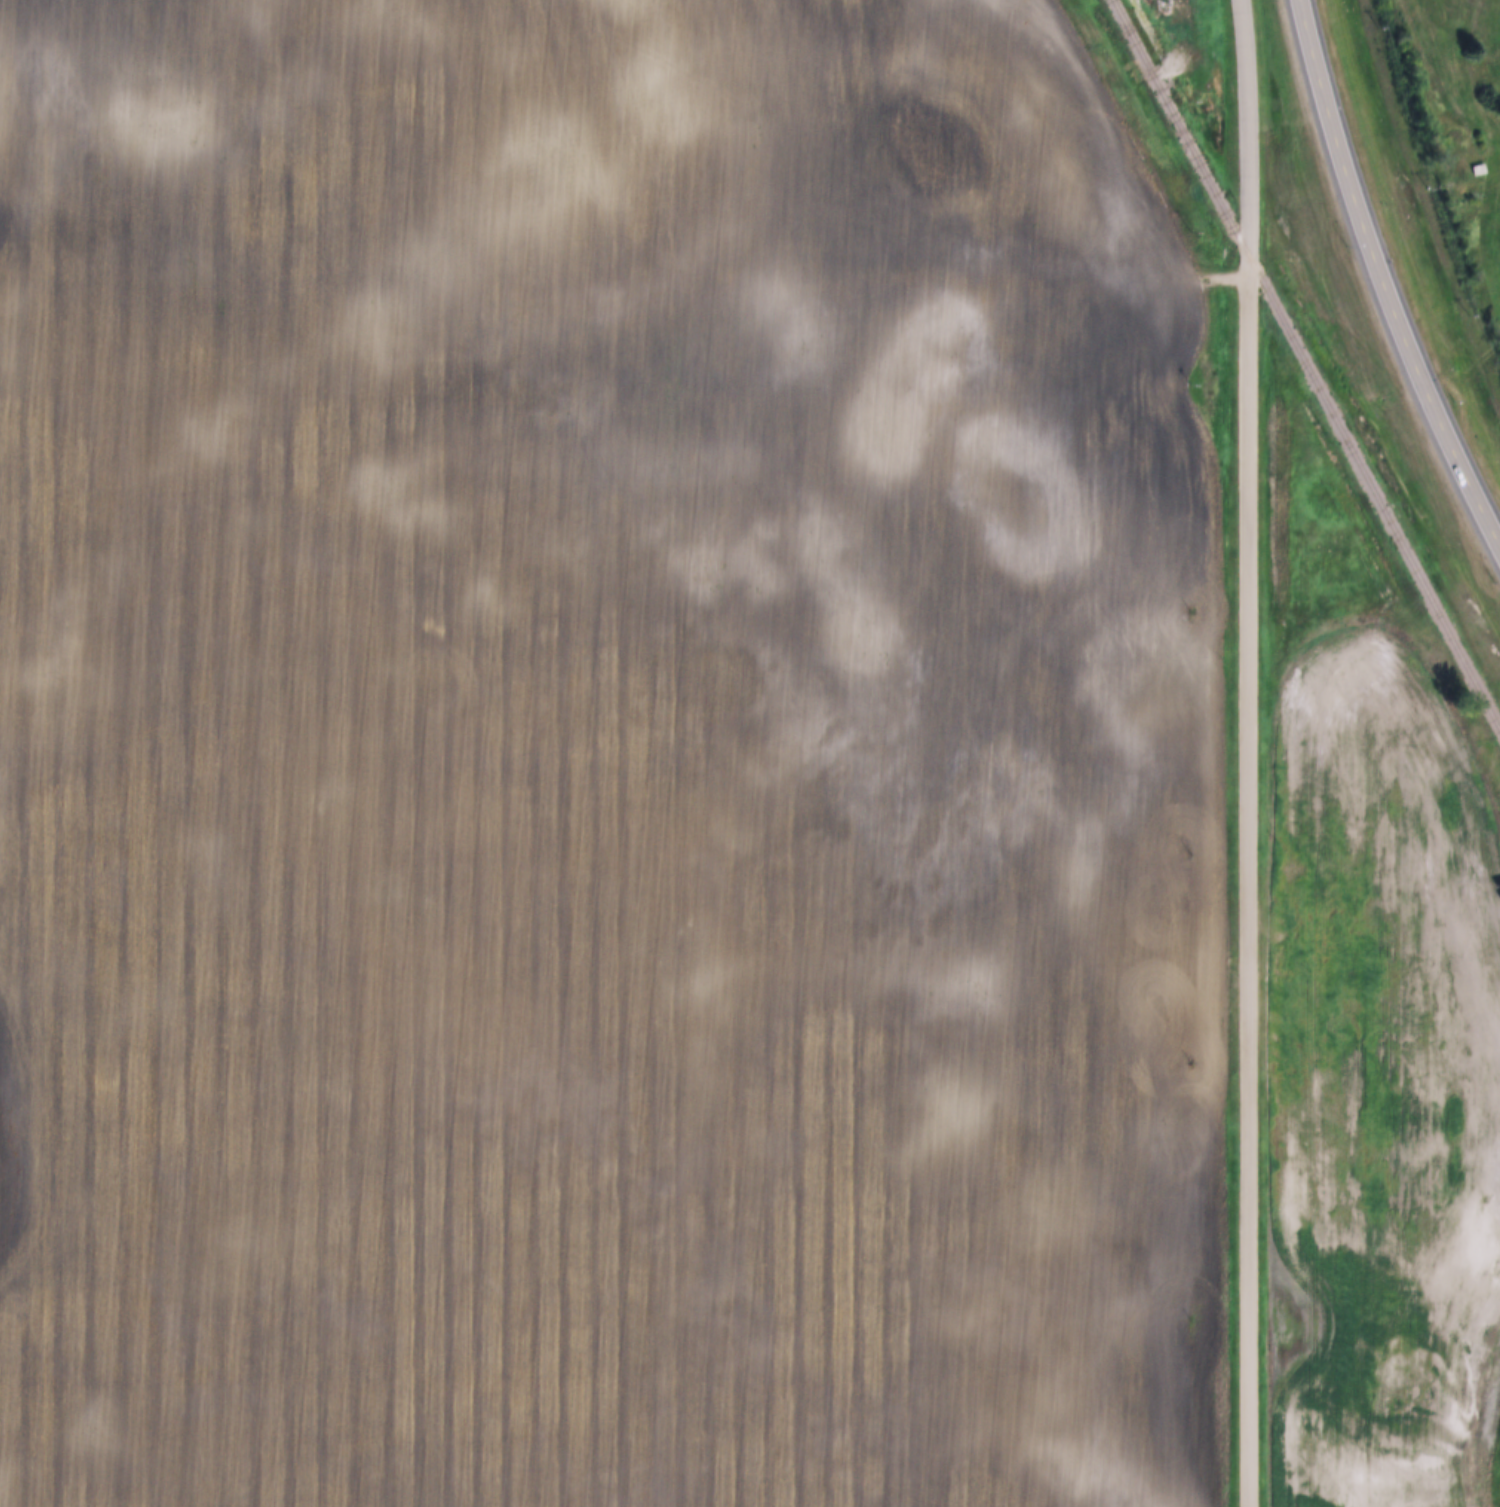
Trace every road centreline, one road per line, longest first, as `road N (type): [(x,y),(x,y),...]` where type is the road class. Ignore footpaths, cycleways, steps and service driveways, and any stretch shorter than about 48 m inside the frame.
road 1 (residential): [(1246,1506),(1244,253)]
road 2 (primary): [(1499,554),(1400,336),(1338,153),(1298,0)]
road 3 (track): [(1056,0),(1186,270),(1206,280),(1245,271)]
road 4 (residential): [(1244,253),(1236,0)]

